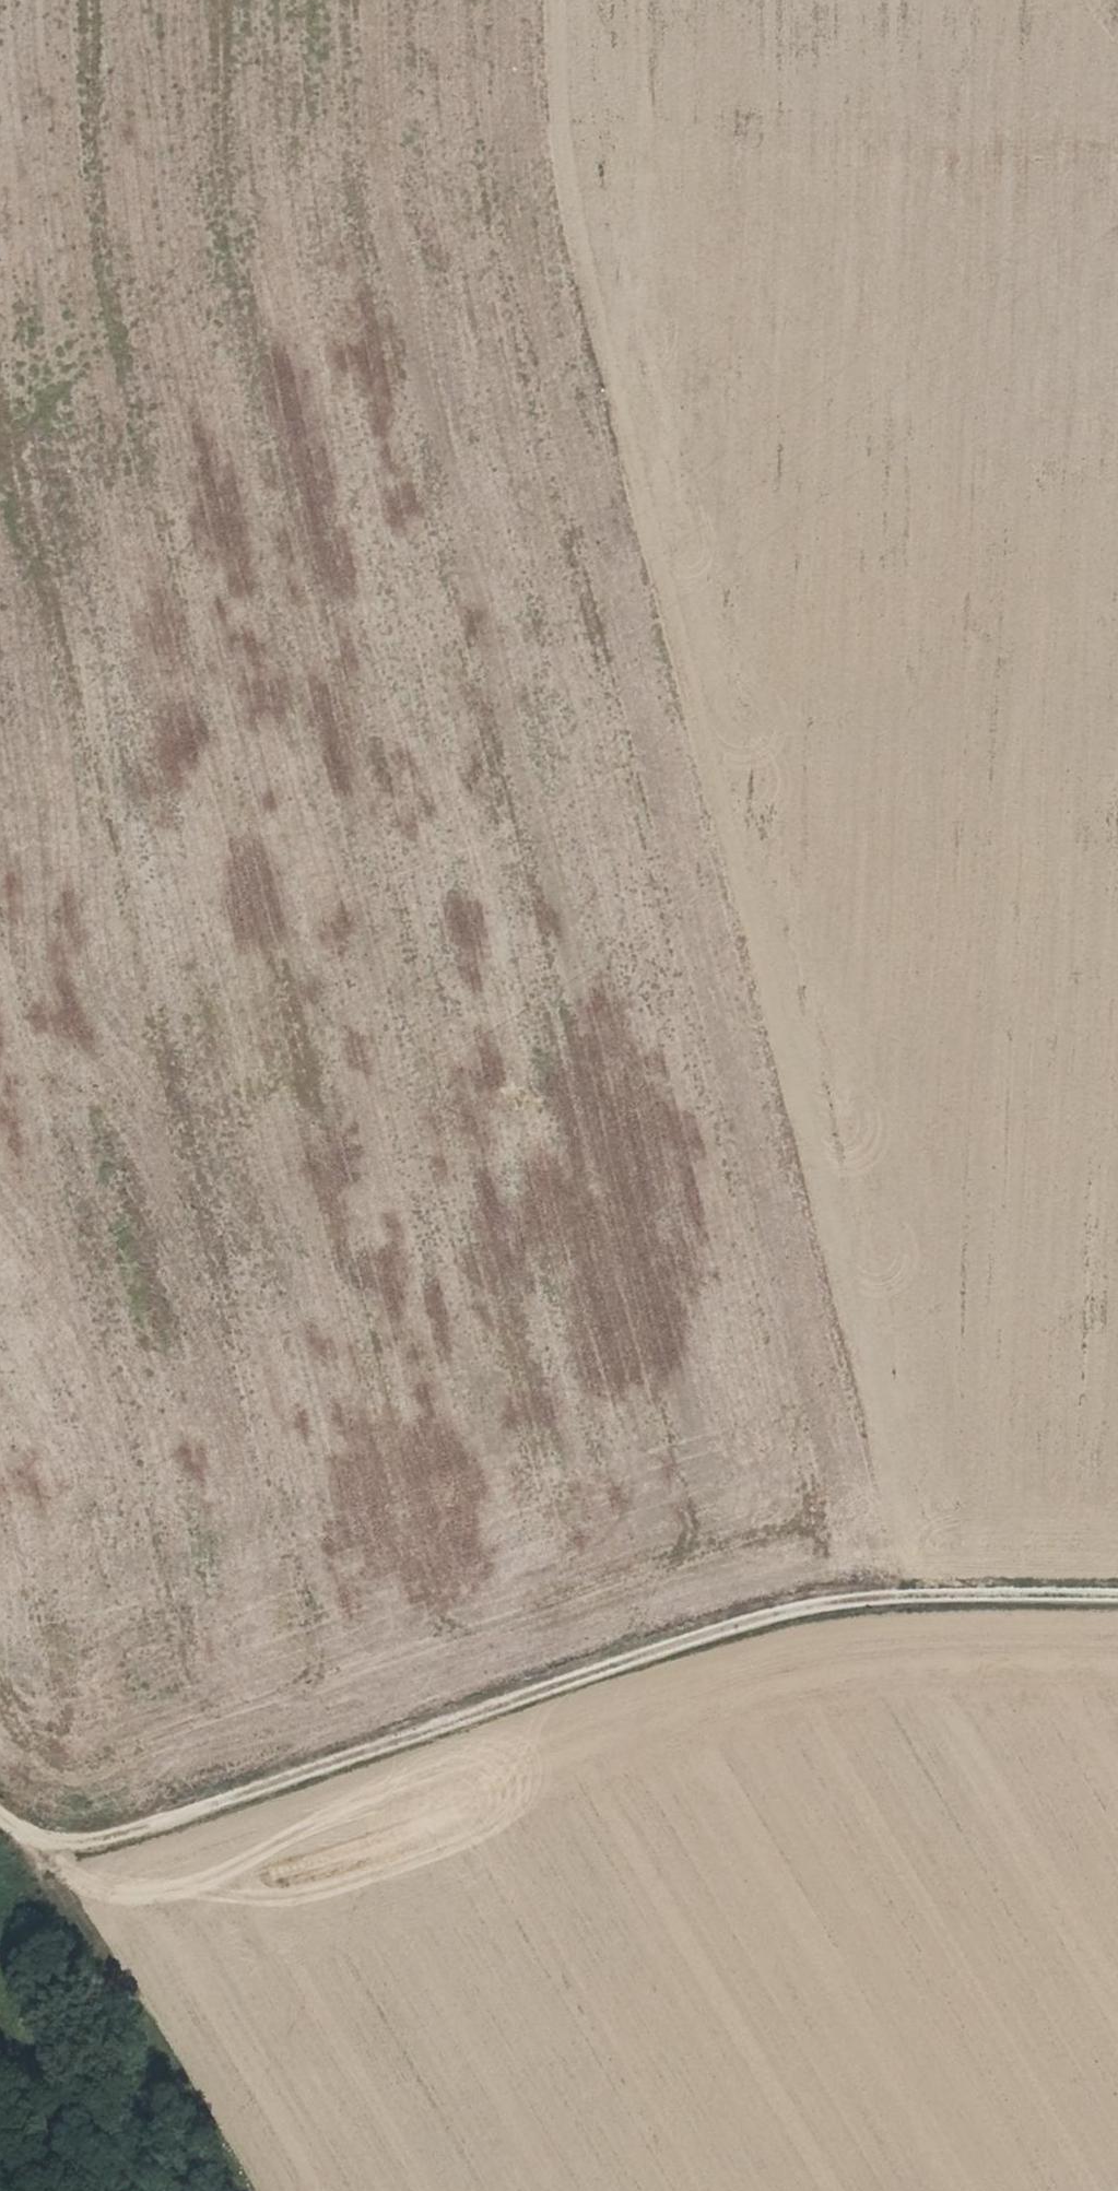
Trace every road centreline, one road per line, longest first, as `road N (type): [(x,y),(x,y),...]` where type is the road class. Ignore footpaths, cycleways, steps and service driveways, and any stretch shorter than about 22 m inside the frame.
road 1 (track): [(0,1824),(58,1851),(130,1836),(672,1651),(814,1612),(906,1601),(1117,1602)]

